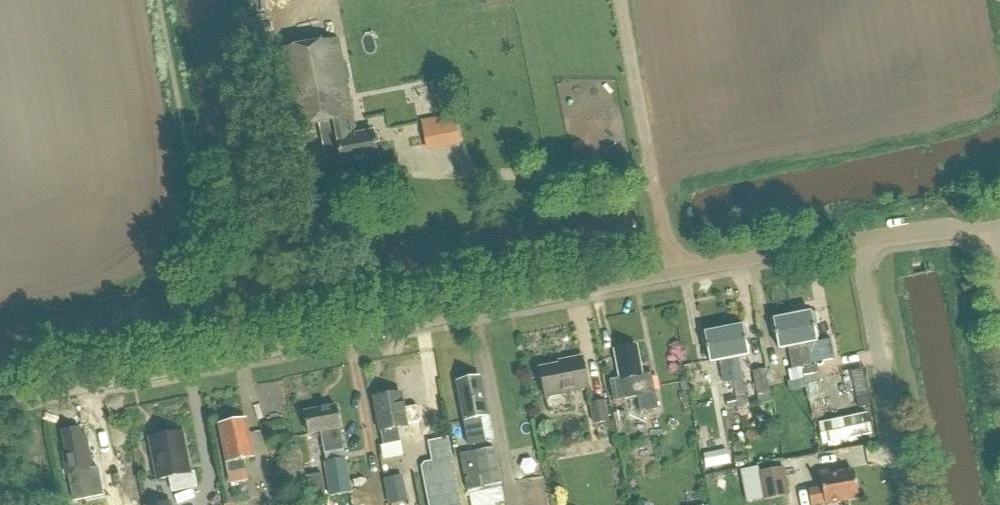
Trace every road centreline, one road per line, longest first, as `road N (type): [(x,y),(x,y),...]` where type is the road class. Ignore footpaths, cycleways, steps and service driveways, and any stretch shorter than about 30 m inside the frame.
road 1 (unclassified): [(859,244),(807,247),(173,370)]
road 2 (residential): [(859,244),(907,504)]
road 3 (unclassified): [(0,403),(173,370)]
road 4 (unclassified): [(859,244),(936,231),(994,234)]

